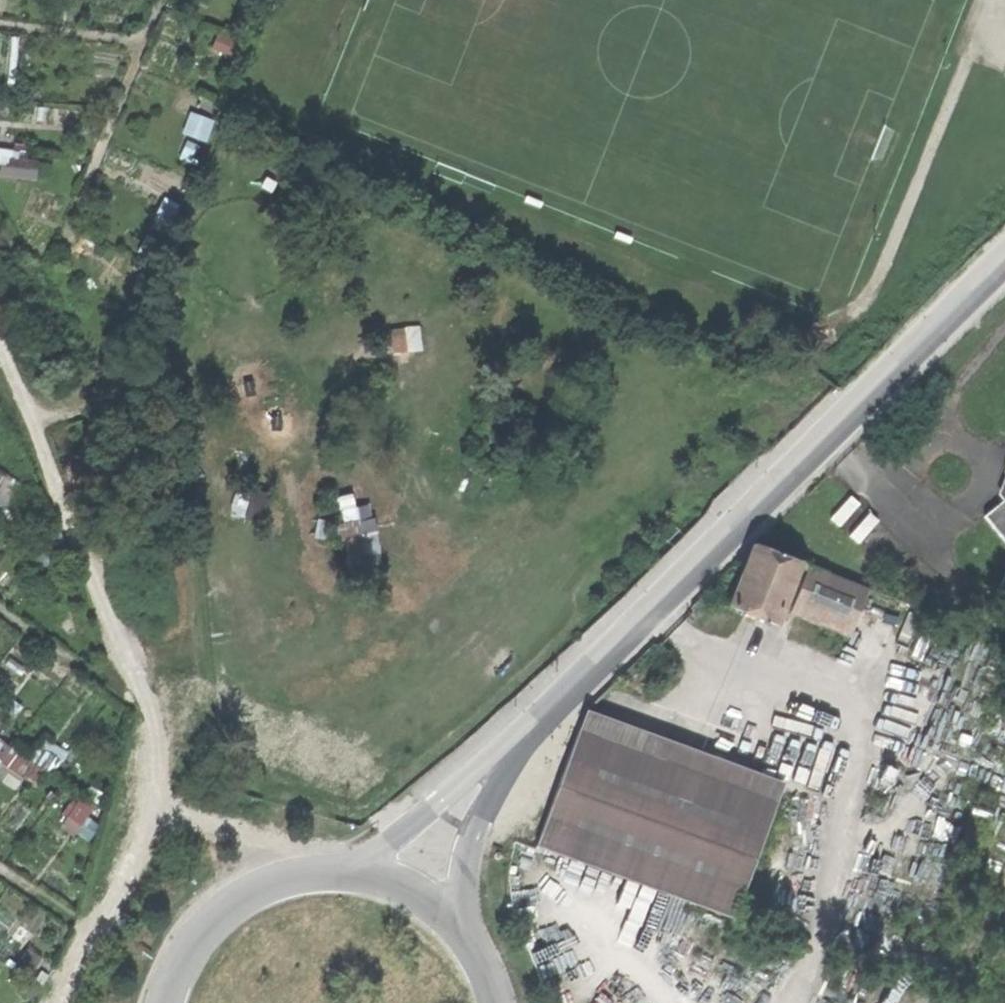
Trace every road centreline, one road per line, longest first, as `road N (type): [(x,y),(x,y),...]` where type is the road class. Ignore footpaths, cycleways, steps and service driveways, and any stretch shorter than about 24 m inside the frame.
road 1 (track): [(67,1002),(163,732),(0,394)]
road 2 (unclassified): [(547,717),(821,461),(1004,272)]
road 3 (unclassified): [(547,717),(339,874)]
road 4 (unclassified): [(465,937),(468,881),(483,825),(547,717)]
road 5 (secondary): [(339,874),(278,882),(246,896),(186,953),(165,1002)]
road 6 (secondary): [(465,937),(404,890),(339,874)]

